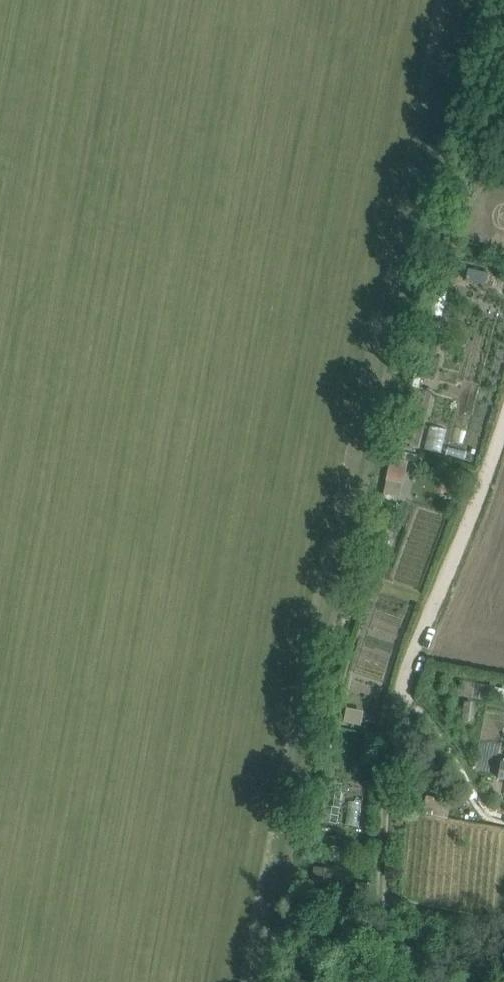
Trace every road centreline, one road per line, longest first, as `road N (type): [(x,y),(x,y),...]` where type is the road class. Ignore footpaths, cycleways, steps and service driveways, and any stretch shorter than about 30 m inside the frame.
road 1 (track): [(503,432),(402,707),(362,981)]

